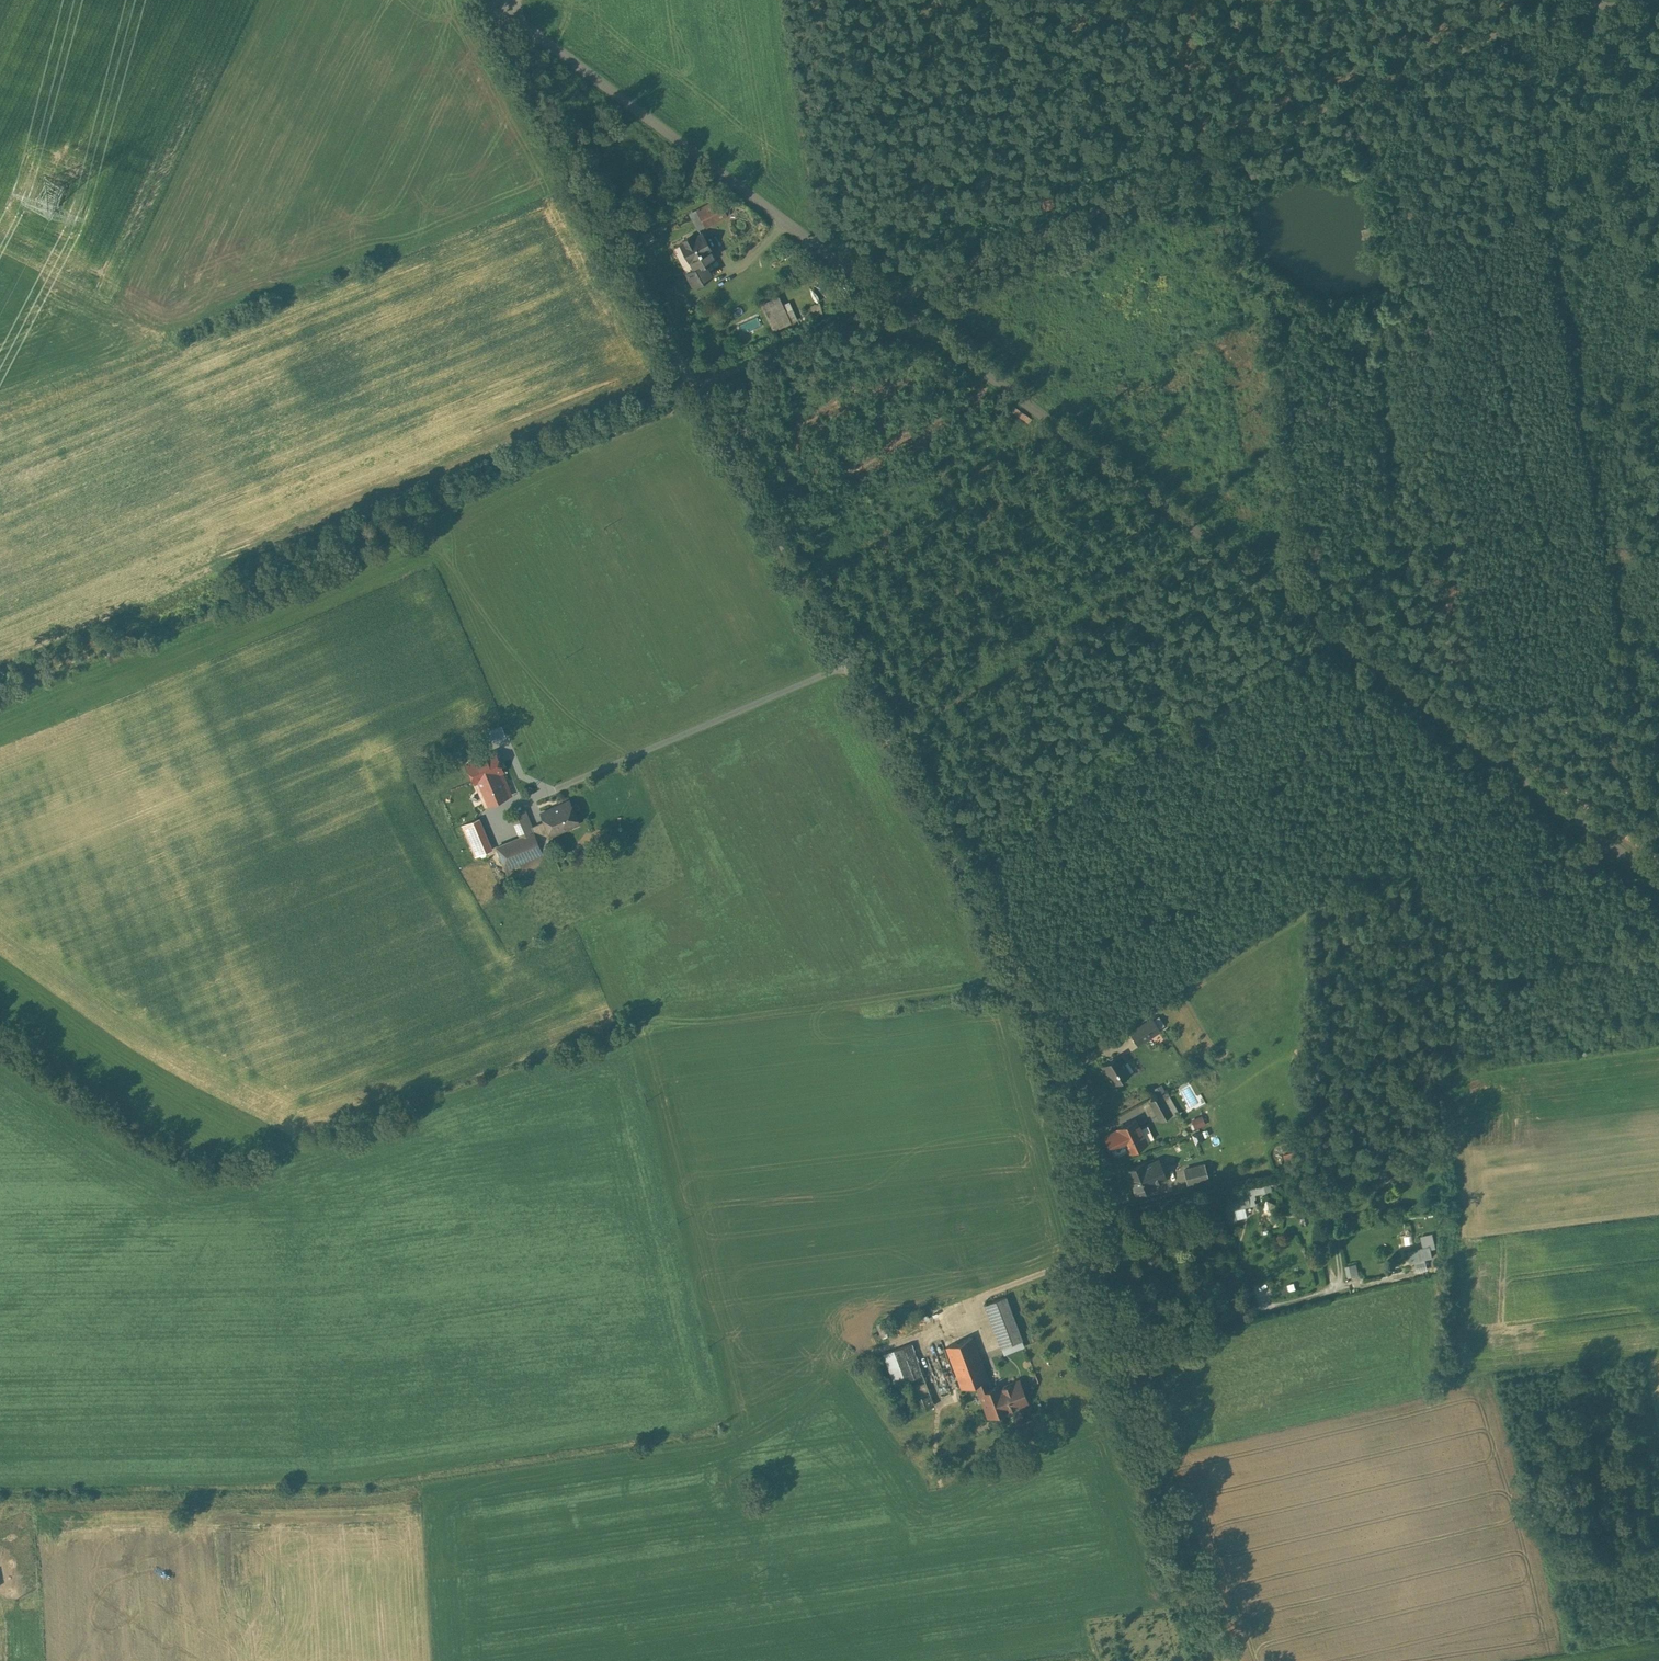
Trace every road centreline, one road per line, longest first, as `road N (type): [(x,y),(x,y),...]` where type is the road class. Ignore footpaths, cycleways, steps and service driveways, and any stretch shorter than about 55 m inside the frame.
road 1 (unclassified): [(697,388),(960,854),(1045,1027),(1076,1108),(1166,1472),(1237,1660)]
road 2 (unclassified): [(1658,877),(895,302)]
road 3 (unclassified): [(1648,0),(1521,25),(895,302)]
road 4 (unclassified): [(895,302),(505,9)]
road 5 (unclassified): [(505,9),(524,64),(697,388)]
road 6 (unclassified): [(895,302),(697,388)]

